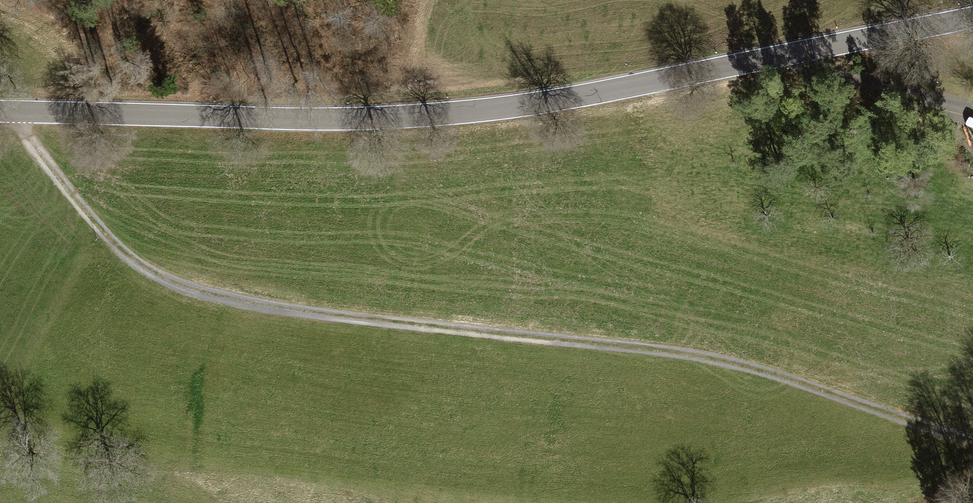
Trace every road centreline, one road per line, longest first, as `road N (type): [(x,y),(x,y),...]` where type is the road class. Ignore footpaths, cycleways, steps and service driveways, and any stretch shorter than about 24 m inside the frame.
road 1 (track): [(21,112),(33,148),(105,236),(148,271),(198,292),(278,309),(679,352),(972,439)]
road 2 (tertiary): [(972,18),(546,103),(328,119),(0,111)]

